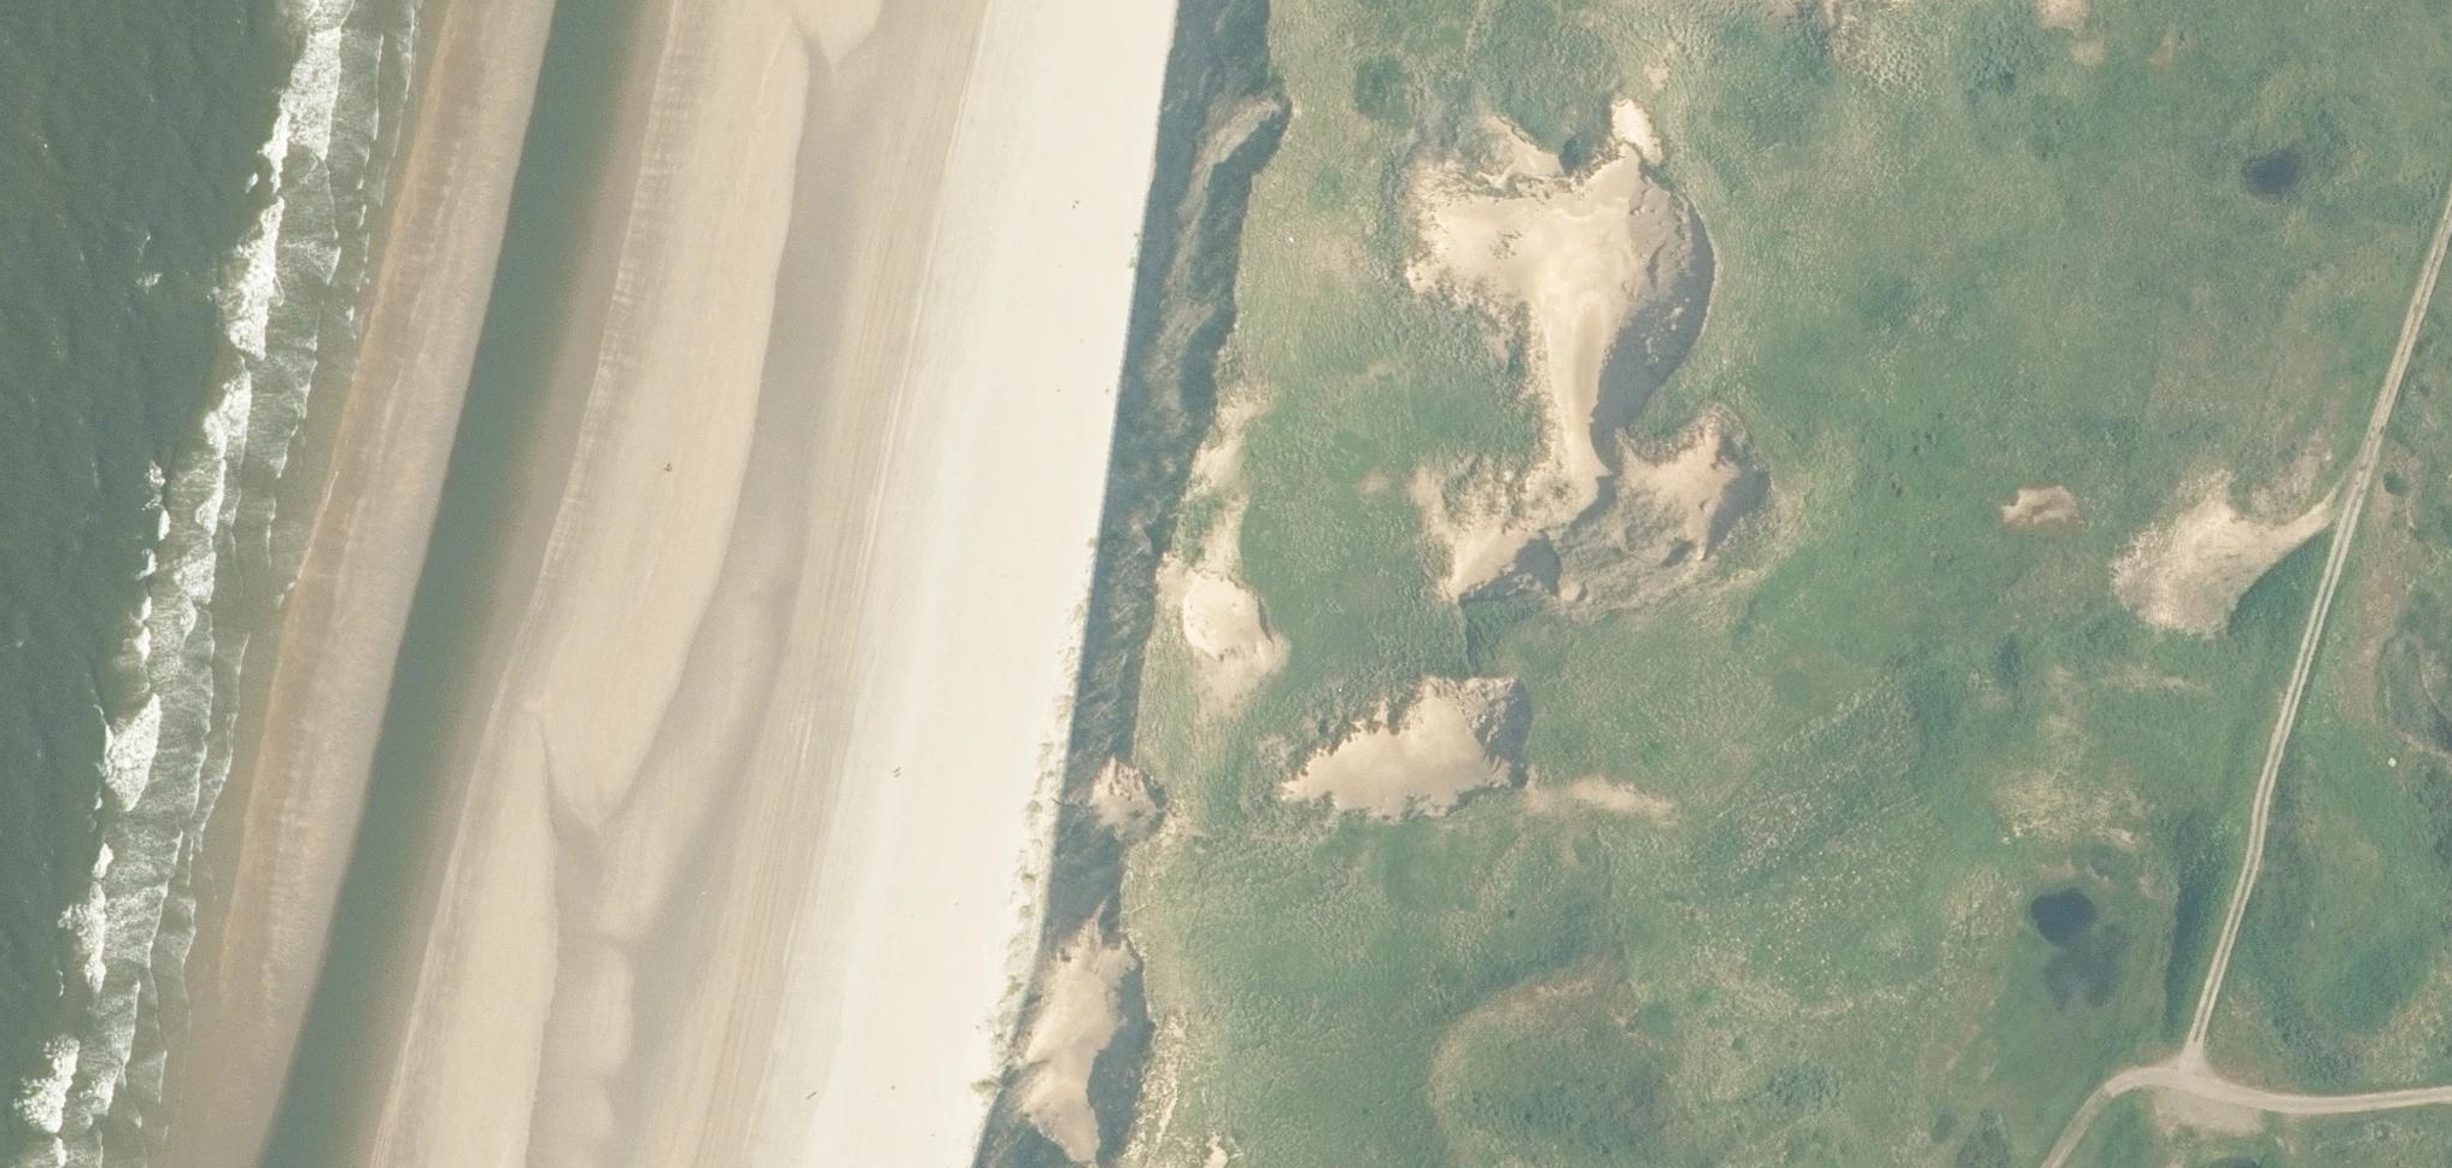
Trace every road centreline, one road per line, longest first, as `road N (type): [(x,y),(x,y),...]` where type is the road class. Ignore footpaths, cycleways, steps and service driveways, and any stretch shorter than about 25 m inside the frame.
road 1 (unclassified): [(2451,1093),(2268,1103),(2185,1081),(2191,1040),(2451,217)]
road 2 (track): [(2182,1065),(2121,1076),(2051,1167)]

